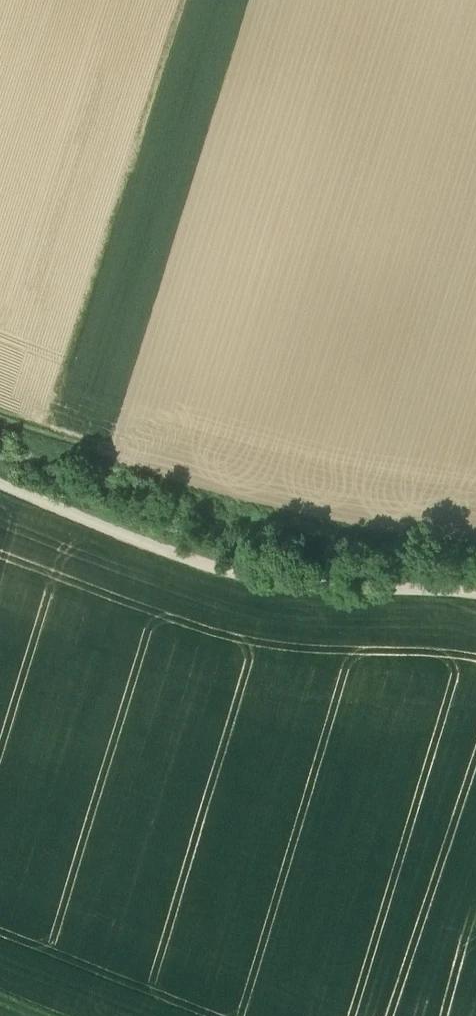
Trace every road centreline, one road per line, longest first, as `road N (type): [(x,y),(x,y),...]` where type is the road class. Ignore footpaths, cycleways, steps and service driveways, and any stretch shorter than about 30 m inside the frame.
road 1 (unclassified): [(475,596),(261,578),(180,556),(0,482)]
road 2 (track): [(0,413),(193,480),(475,531)]

